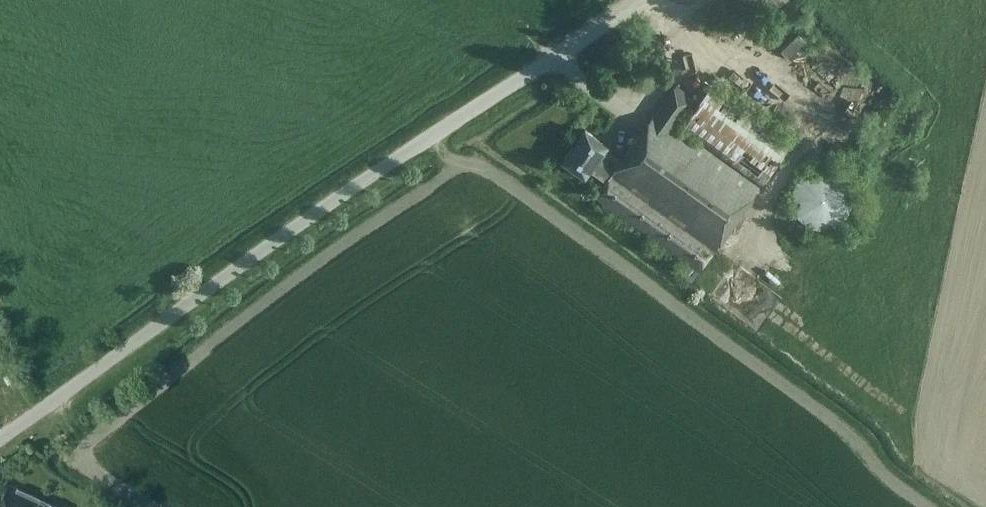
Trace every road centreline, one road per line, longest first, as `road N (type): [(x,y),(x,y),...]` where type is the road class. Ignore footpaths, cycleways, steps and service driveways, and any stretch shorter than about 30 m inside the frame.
road 1 (unclassified): [(644,0),(369,180),(0,442)]

